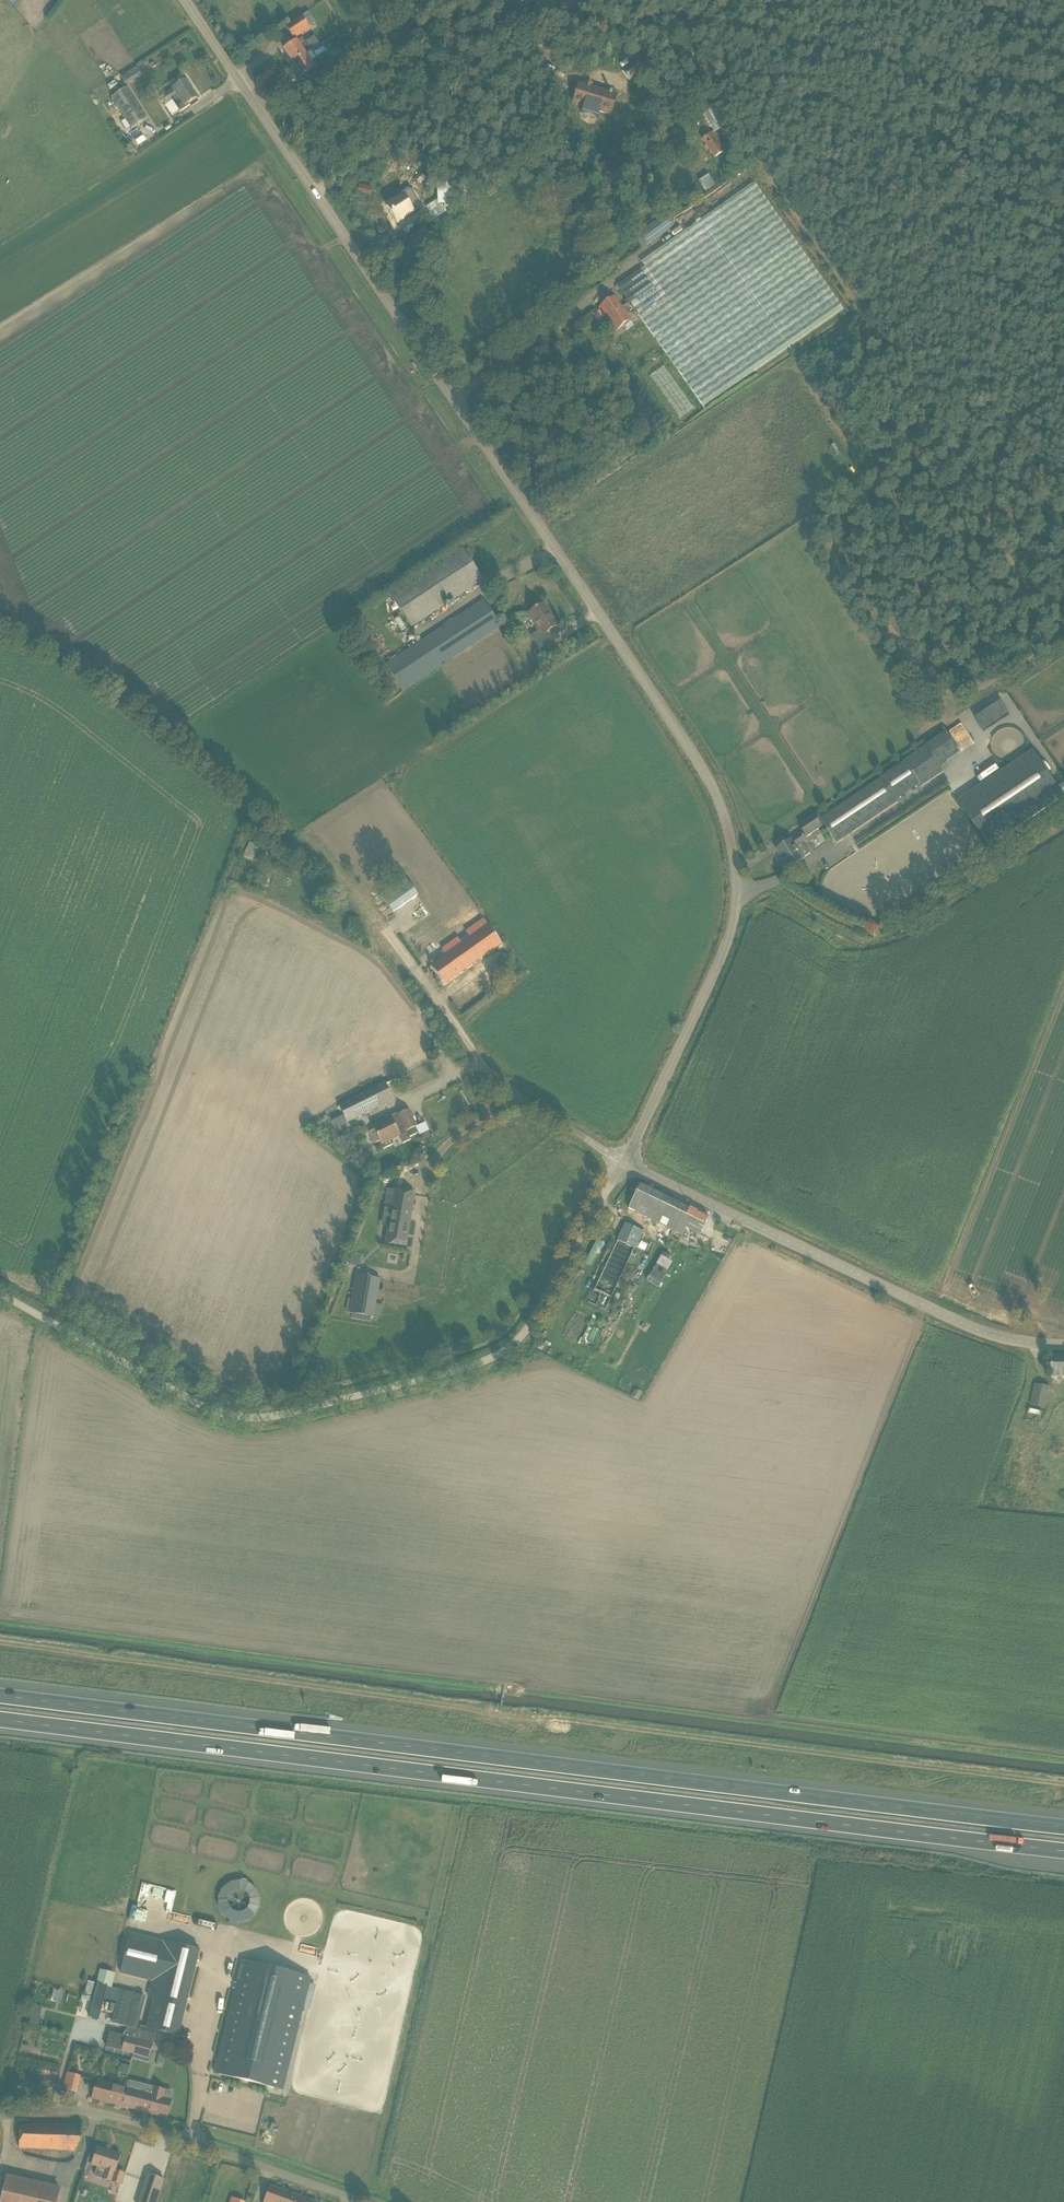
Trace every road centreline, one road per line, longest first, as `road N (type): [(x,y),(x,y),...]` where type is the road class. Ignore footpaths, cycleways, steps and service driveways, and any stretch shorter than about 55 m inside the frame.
road 1 (unclassified): [(625,1166),(723,951),(731,873),(716,805),(182,0)]
road 2 (motorway): [(1063,1821),(0,1695)]
road 3 (motorway): [(0,1723),(1063,1847)]
road 4 (unclassified): [(0,1300),(226,1425),(284,1425),(425,1392),(504,1360),(542,1312),(625,1166)]
road 5 (unclassified): [(1063,1346),(991,1337),(625,1166)]
road 6 (unclassified): [(363,2201),(90,2111),(0,2118)]
road 7 (track): [(769,885),(874,945),(1063,827)]
road 8 (unclassified): [(625,1166),(518,1101),(424,988)]

